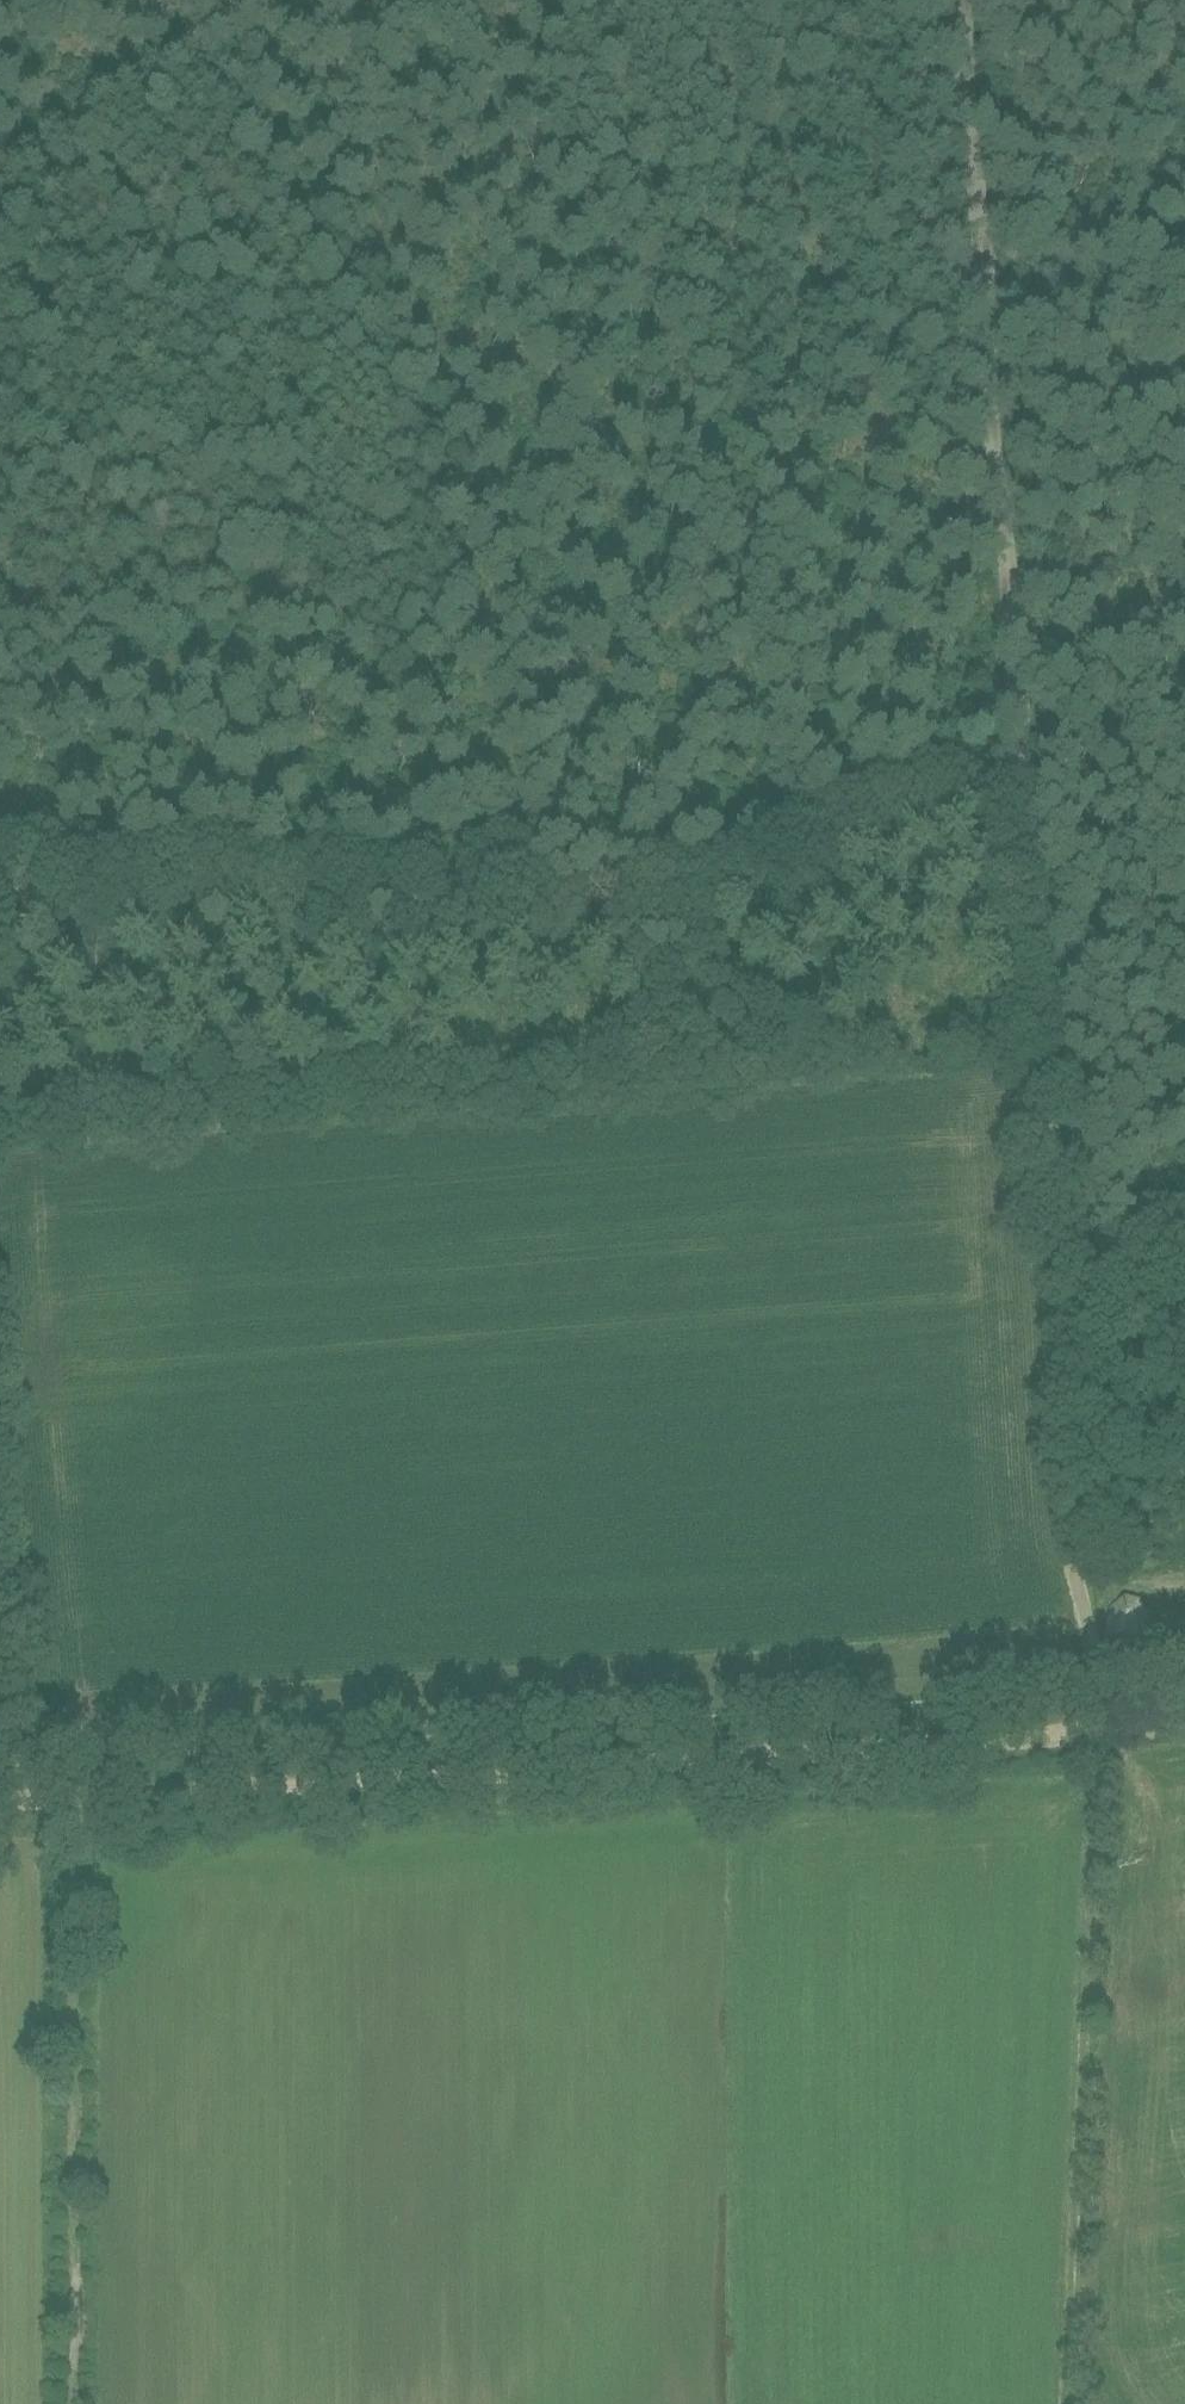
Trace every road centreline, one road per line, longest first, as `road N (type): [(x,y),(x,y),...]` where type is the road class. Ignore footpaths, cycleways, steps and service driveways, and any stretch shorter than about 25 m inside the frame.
road 1 (track): [(1100,1734),(1086,1207),(980,0)]
road 2 (track): [(0,1806),(890,1751),(1184,1721)]
road 3 (track): [(80,2403),(83,1801)]
road 4 (track): [(1184,623),(1038,655)]

